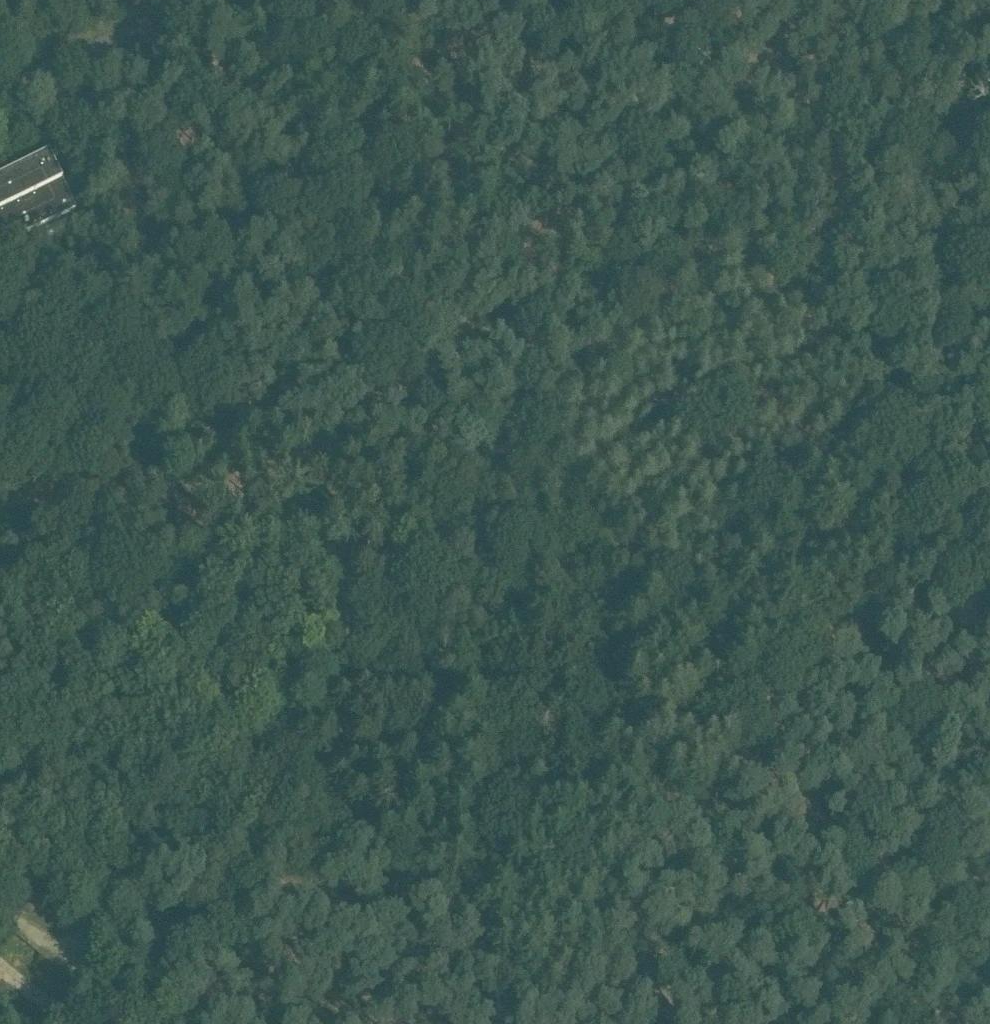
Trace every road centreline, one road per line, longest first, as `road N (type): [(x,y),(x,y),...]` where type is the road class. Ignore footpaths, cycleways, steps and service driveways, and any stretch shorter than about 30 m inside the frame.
road 1 (unclassified): [(203,0),(0,93)]

